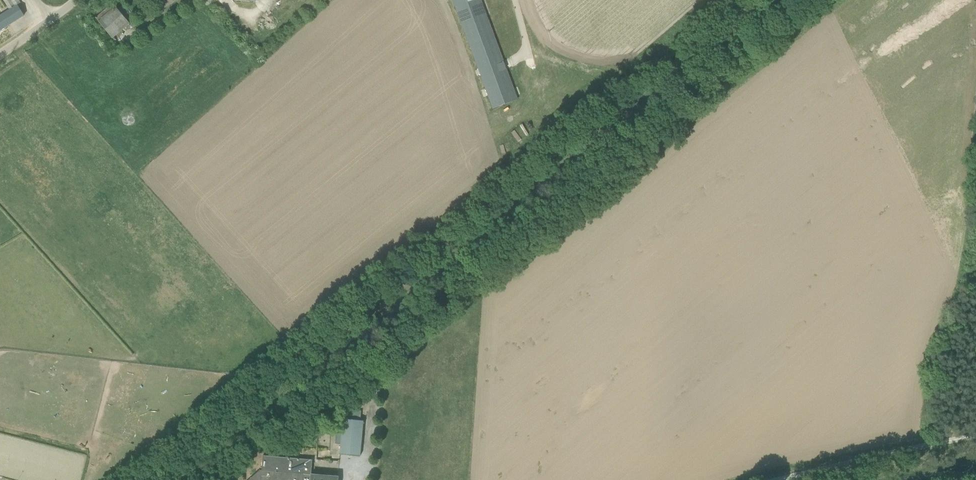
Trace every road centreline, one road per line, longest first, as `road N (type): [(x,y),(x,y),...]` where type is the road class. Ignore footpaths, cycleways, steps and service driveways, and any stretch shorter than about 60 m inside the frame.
road 1 (track): [(684,113),(652,85),(530,56),(516,0)]

